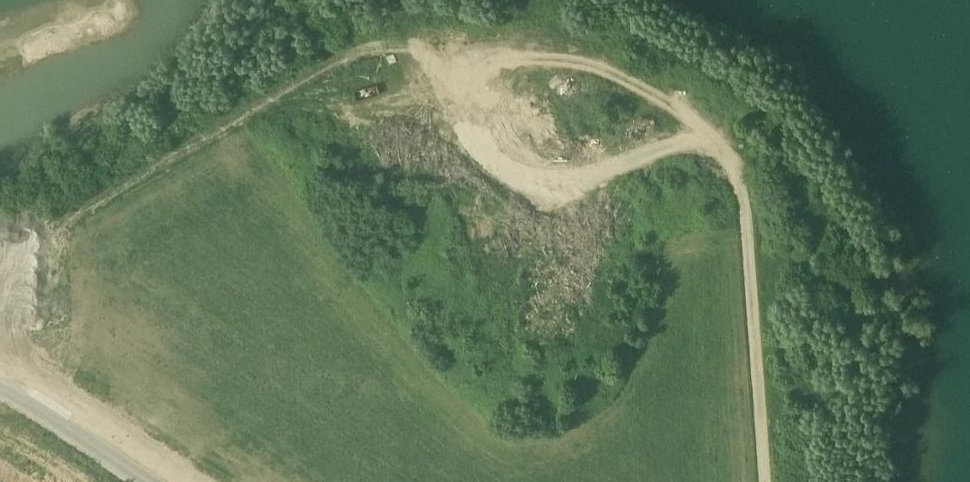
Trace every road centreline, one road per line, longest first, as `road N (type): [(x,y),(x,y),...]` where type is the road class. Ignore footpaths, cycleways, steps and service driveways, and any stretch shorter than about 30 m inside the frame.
road 1 (track): [(764,481),(745,209),(732,163),(685,113),(635,82),(587,64),(457,52),(468,126),(486,156),(511,174),(570,182),(700,140)]
road 2 (track): [(76,220),(334,62),(409,44),(457,52)]
road 3 (unclassified): [(148,481),(0,386)]

